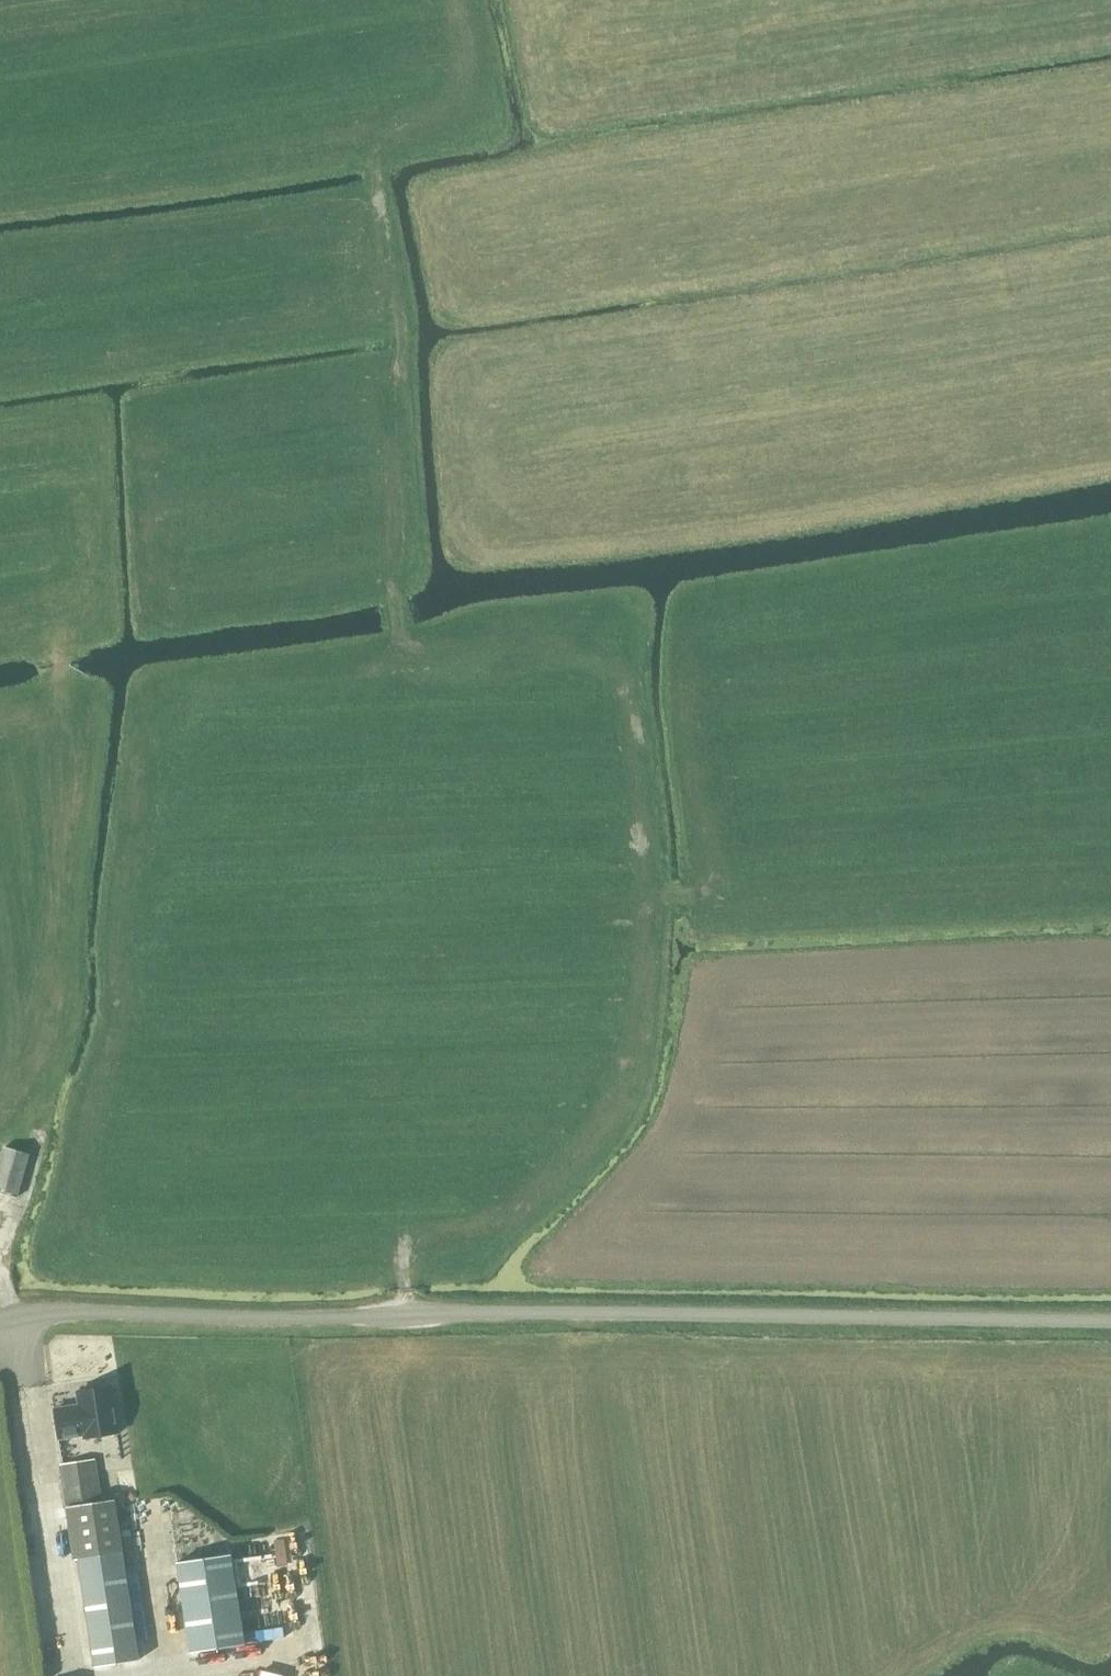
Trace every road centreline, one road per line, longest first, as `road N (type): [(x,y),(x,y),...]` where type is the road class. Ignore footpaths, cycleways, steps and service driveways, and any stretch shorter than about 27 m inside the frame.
road 1 (unclassified): [(1110,1321),(73,1313),(0,1326)]

